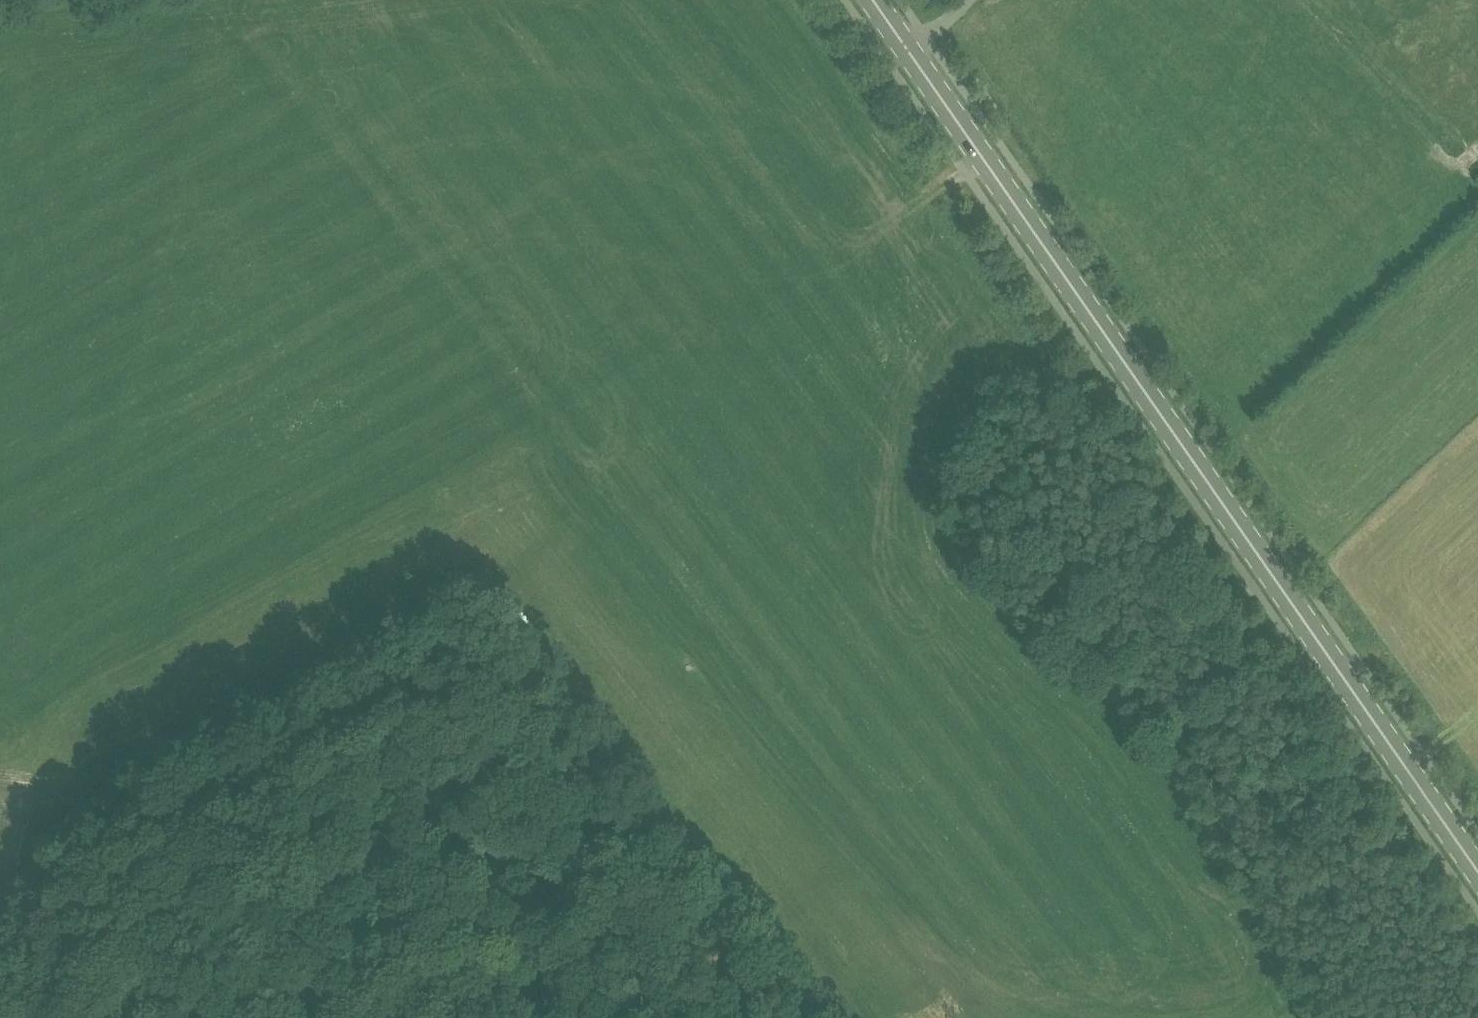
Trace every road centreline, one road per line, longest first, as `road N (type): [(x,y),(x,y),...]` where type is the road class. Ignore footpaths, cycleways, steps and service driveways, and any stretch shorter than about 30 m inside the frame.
road 1 (secondary): [(1477,872),(873,0)]

